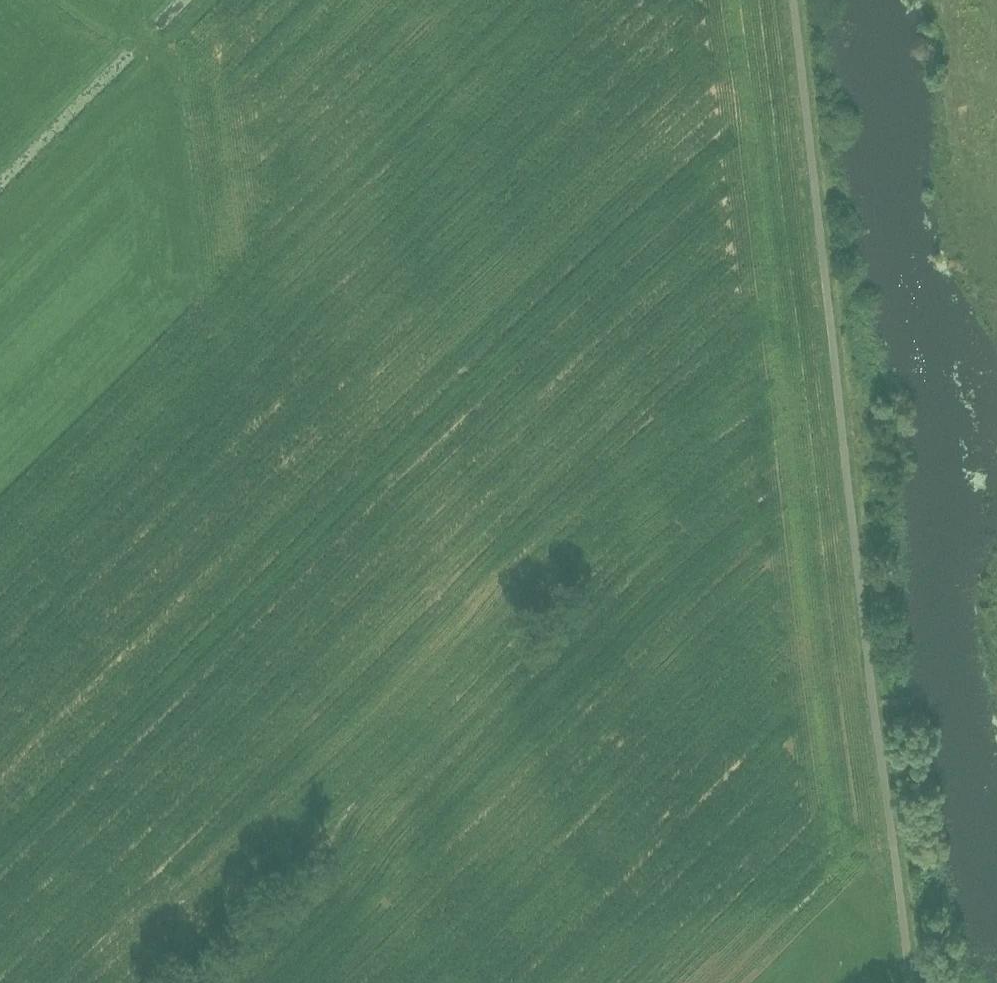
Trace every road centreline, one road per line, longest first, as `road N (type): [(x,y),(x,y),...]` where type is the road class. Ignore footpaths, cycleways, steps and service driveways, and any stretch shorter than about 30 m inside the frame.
road 1 (track): [(193,982),(328,855)]

